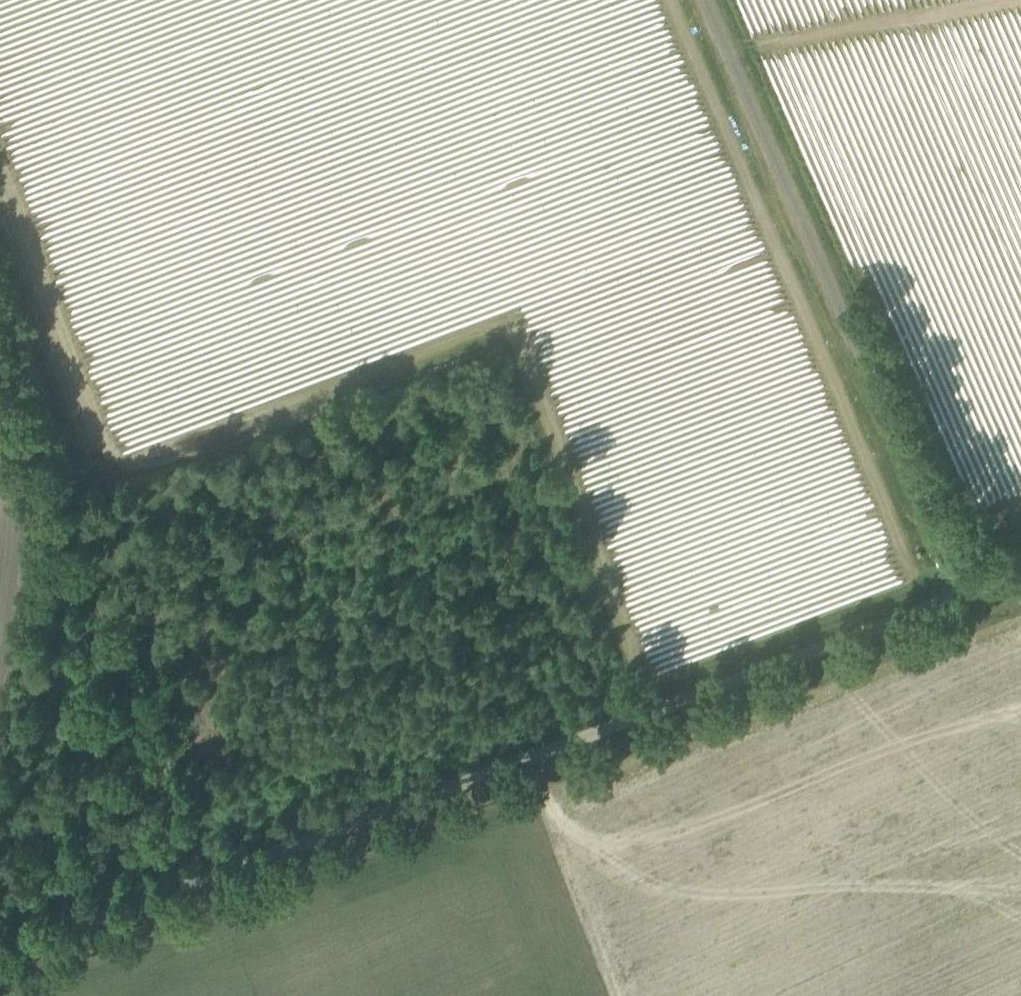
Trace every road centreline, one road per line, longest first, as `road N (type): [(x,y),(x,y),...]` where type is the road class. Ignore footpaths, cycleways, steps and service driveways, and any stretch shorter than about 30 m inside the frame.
road 1 (unclassified): [(0,950),(968,590)]
road 2 (unclassified): [(968,590),(709,0)]

